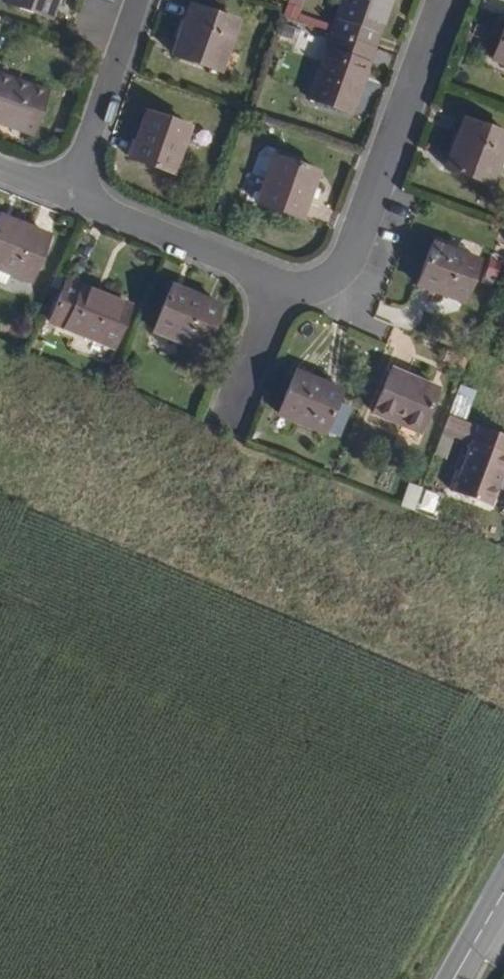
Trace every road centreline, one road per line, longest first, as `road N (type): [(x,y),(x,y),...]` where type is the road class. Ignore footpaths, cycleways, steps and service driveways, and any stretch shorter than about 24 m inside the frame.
road 1 (residential): [(443,0),(333,275),(296,288),(270,286)]
road 2 (residential): [(270,286),(59,197)]
road 3 (residential): [(59,197),(126,0)]
road 4 (residential): [(270,286),(218,419)]

